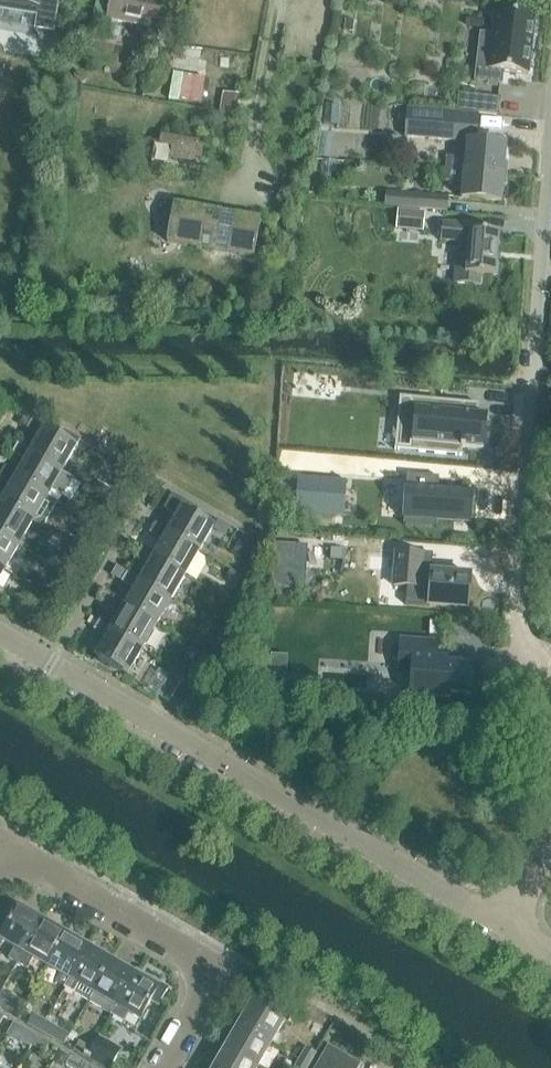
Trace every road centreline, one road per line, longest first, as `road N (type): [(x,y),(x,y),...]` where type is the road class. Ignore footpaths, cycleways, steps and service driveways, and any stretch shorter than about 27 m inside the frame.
road 1 (residential): [(509,925),(0,634)]
road 2 (residential): [(550,662),(522,635),(550,154)]
road 3 (residential): [(160,1067),(215,968),(2,845)]

